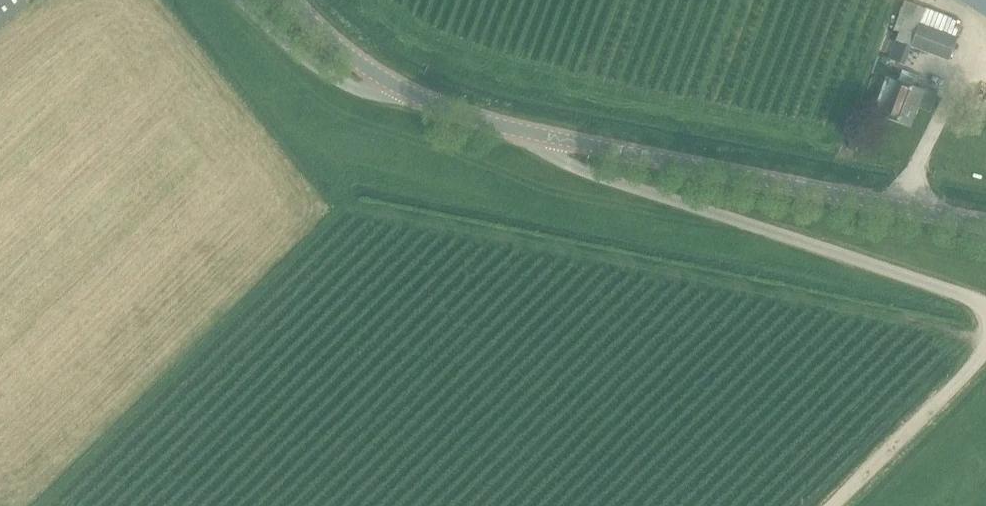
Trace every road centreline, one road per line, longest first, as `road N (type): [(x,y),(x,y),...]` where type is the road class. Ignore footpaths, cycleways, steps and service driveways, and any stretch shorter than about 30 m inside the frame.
road 1 (unclassified): [(522,132),(580,168),(985,304)]
road 2 (tertiary): [(985,225),(522,132)]
road 3 (tertiary): [(522,132),(389,82),(291,0)]
road 4 (track): [(985,349),(832,505)]

